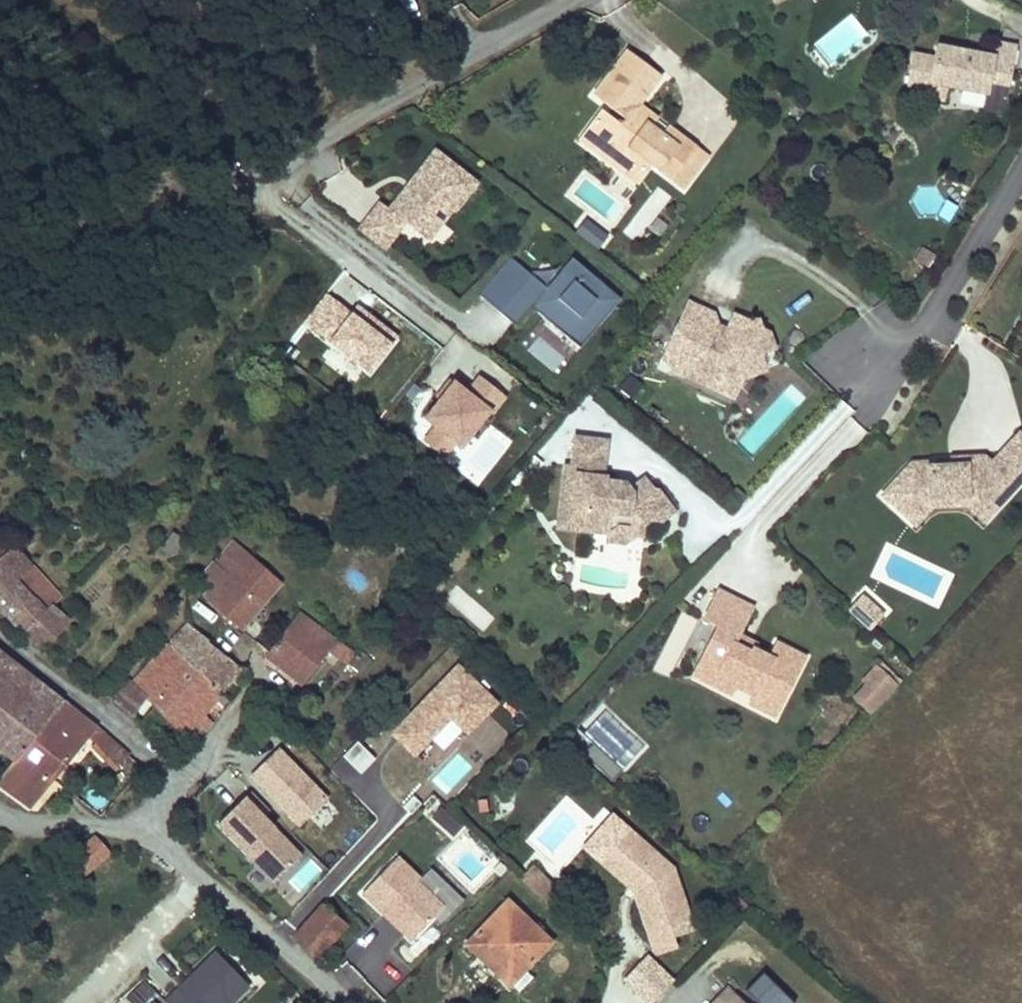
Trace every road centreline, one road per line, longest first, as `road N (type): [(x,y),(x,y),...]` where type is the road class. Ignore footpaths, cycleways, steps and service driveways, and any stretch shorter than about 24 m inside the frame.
road 1 (unclassified): [(571,0),(321,137),(156,211),(0,261)]
road 2 (unclassified): [(150,825),(356,1002)]
road 3 (residential): [(0,640),(157,764),(165,789),(150,825)]
road 4 (residential): [(864,361),(923,328),(1021,173)]
road 5 (unclassified): [(0,814),(38,824),(150,825)]

